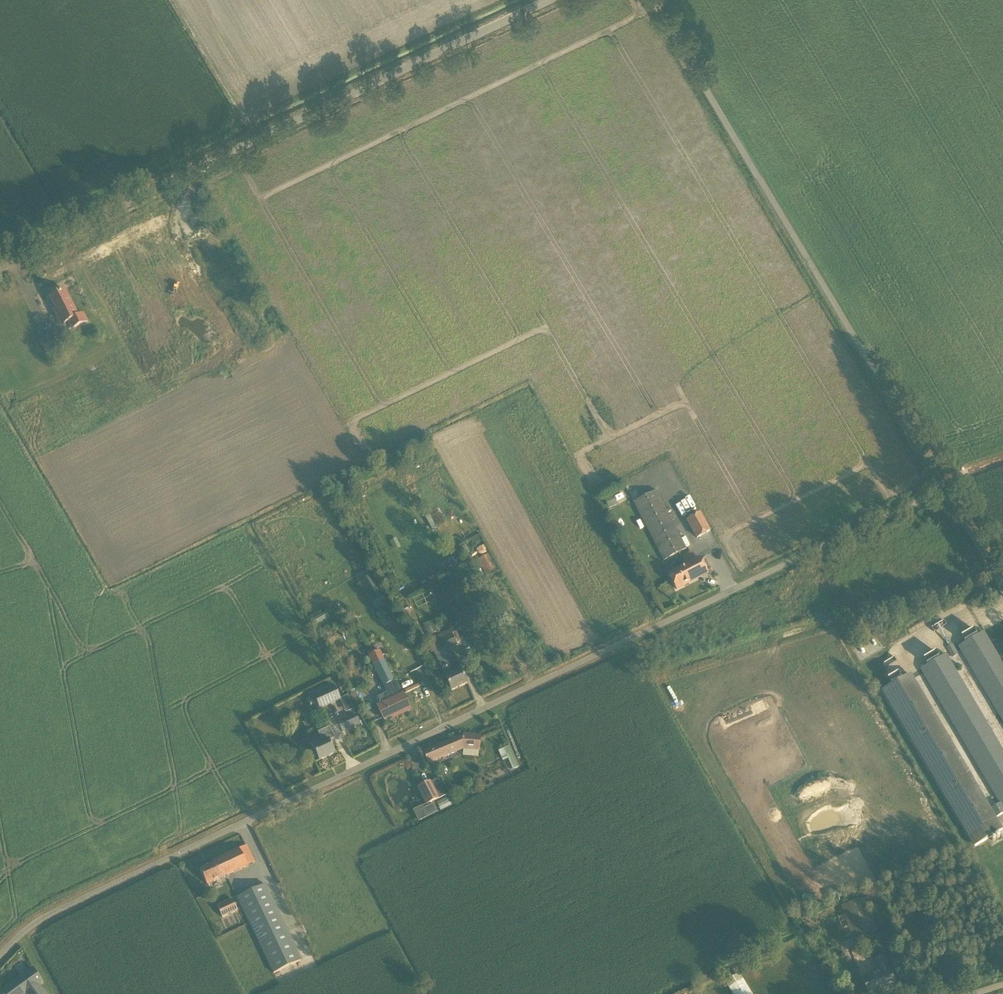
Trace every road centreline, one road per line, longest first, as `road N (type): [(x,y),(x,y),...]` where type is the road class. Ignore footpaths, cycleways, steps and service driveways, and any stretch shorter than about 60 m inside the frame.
road 1 (unclassified): [(0,959),(32,925),(943,488)]
road 2 (unclassified): [(0,270),(547,0)]
road 3 (unclassified): [(943,488),(656,0)]

